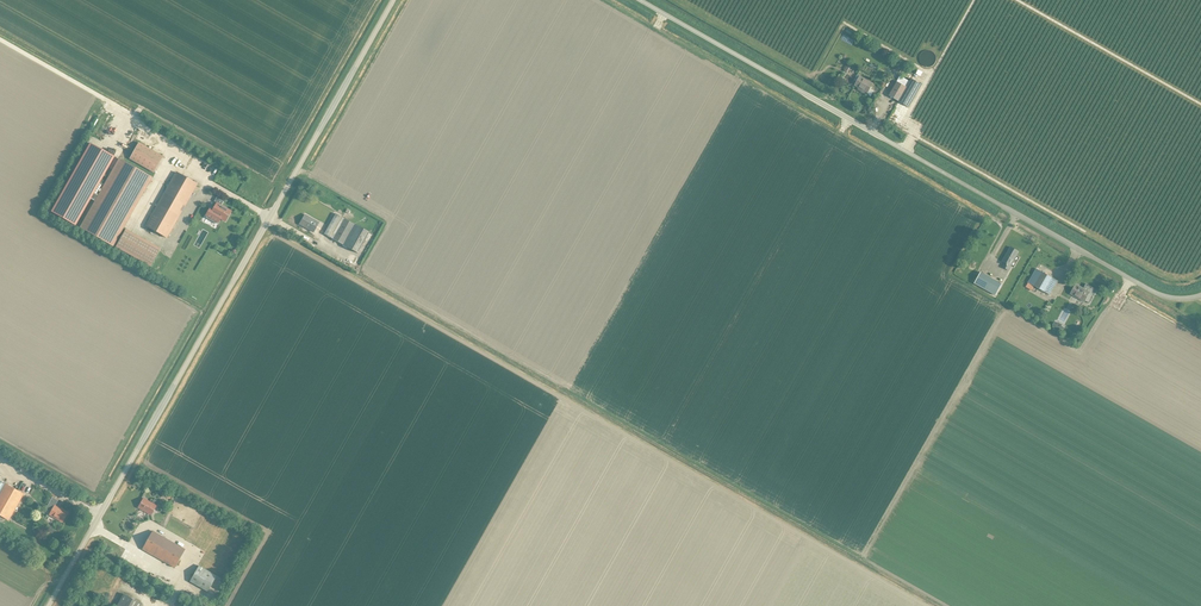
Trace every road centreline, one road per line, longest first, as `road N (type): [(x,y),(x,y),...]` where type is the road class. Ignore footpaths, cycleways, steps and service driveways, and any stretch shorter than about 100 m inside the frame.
road 1 (unclassified): [(48,605),(393,0)]
road 2 (unclassified): [(640,0),(1129,279),(1179,299),(1200,296)]
road 3 (track): [(130,121),(122,108),(0,38)]

